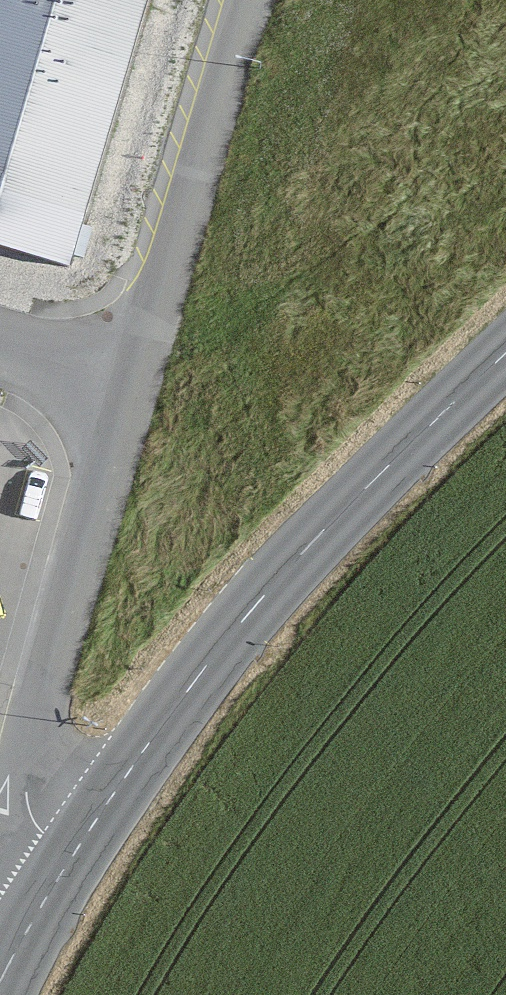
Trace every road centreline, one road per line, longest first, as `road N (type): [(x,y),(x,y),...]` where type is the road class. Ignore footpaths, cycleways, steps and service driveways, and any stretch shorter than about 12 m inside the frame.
road 1 (tertiary): [(68,859),(250,609),(505,351)]
road 2 (unclassified): [(68,859),(38,828),(26,788),(133,396)]
road 3 (unclassified): [(133,396),(248,0)]
road 4 (tertiary): [(0,980),(68,859)]
road 5 (residential): [(133,396),(0,357)]

